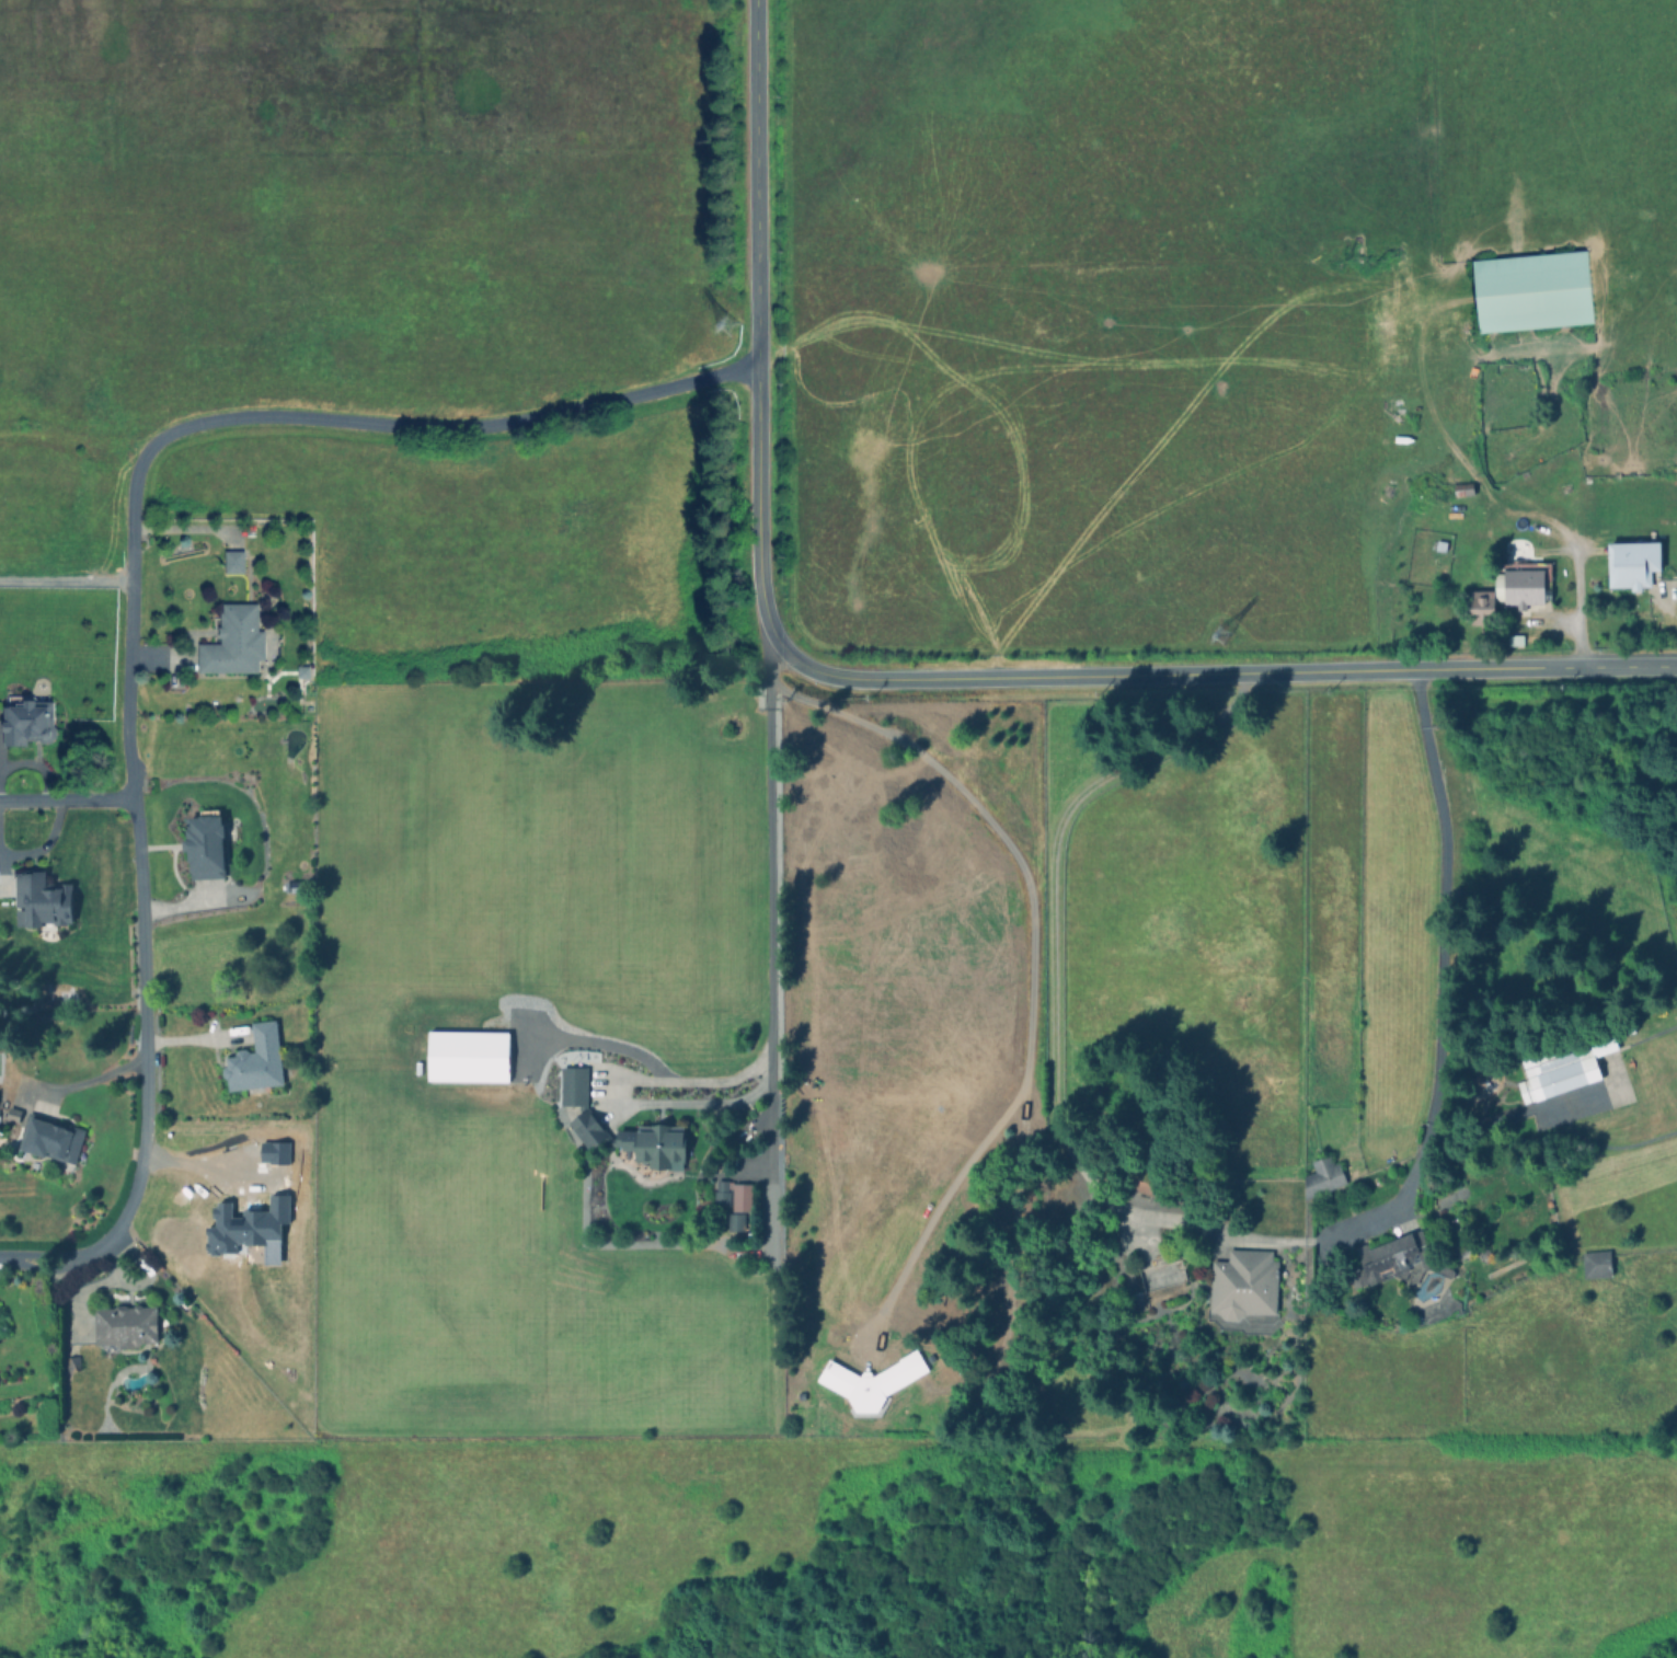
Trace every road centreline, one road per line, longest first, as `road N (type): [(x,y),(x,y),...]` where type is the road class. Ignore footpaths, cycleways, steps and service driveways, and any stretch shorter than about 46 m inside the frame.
road 1 (tertiary): [(782,646),(809,668),(850,677),(1676,665)]
road 2 (residential): [(149,445),(134,485),(126,722),(146,1118),(122,1216)]
road 3 (tertiary): [(758,0),(760,585),(768,625),(782,646)]
road 4 (residential): [(759,362),(510,419),(441,426),(230,417),(180,426),(149,445)]
road 5 (residential): [(122,1216),(104,1242),(76,1257),(0,1260)]
road 6 (residential): [(134,795),(0,798)]

